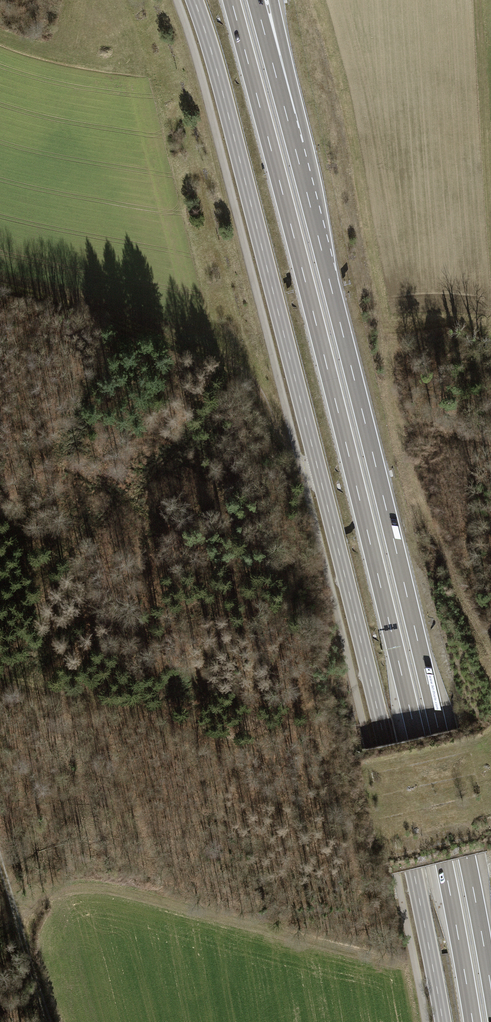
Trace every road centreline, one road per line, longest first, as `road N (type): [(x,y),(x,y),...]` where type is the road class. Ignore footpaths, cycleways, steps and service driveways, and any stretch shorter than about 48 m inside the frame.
road 1 (primary): [(194,0),(349,594),(443,1021)]
road 2 (trunk): [(231,0),(412,719),(473,1021)]
road 3 (trunk): [(490,988),(435,713),(294,144)]
road 4 (track): [(23,934),(50,898),(93,886),(433,970)]
road 5 (track): [(296,451),(234,365),(110,316),(0,284)]
road 6 (track): [(0,681),(158,710),(201,737),(252,745),(271,756),(282,793)]
road 7 (track): [(50,1021),(0,855)]
road 8 (trunk): [(294,144),(256,0)]
road 9 (trunk): [(294,144),(274,0)]

